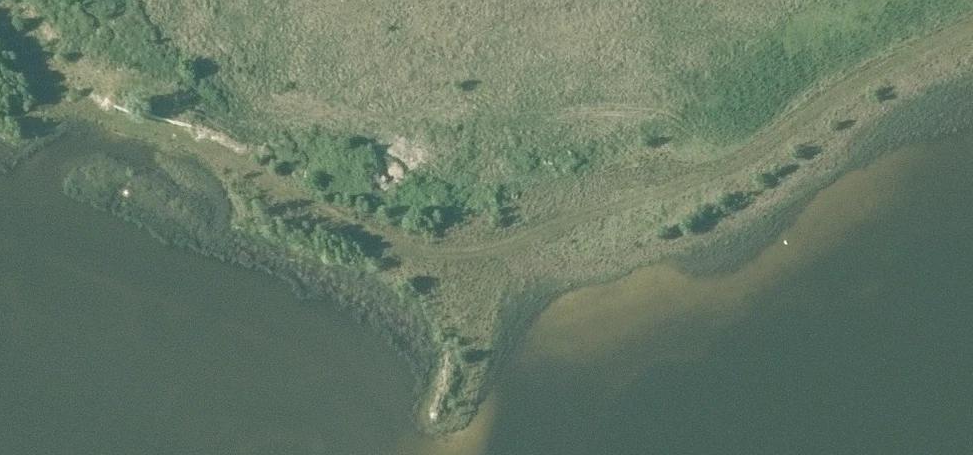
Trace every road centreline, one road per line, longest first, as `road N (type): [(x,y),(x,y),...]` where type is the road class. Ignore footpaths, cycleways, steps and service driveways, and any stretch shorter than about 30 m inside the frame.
road 1 (track): [(99,118),(203,148),(324,217),(393,243),(478,253),(678,190),(972,21)]

